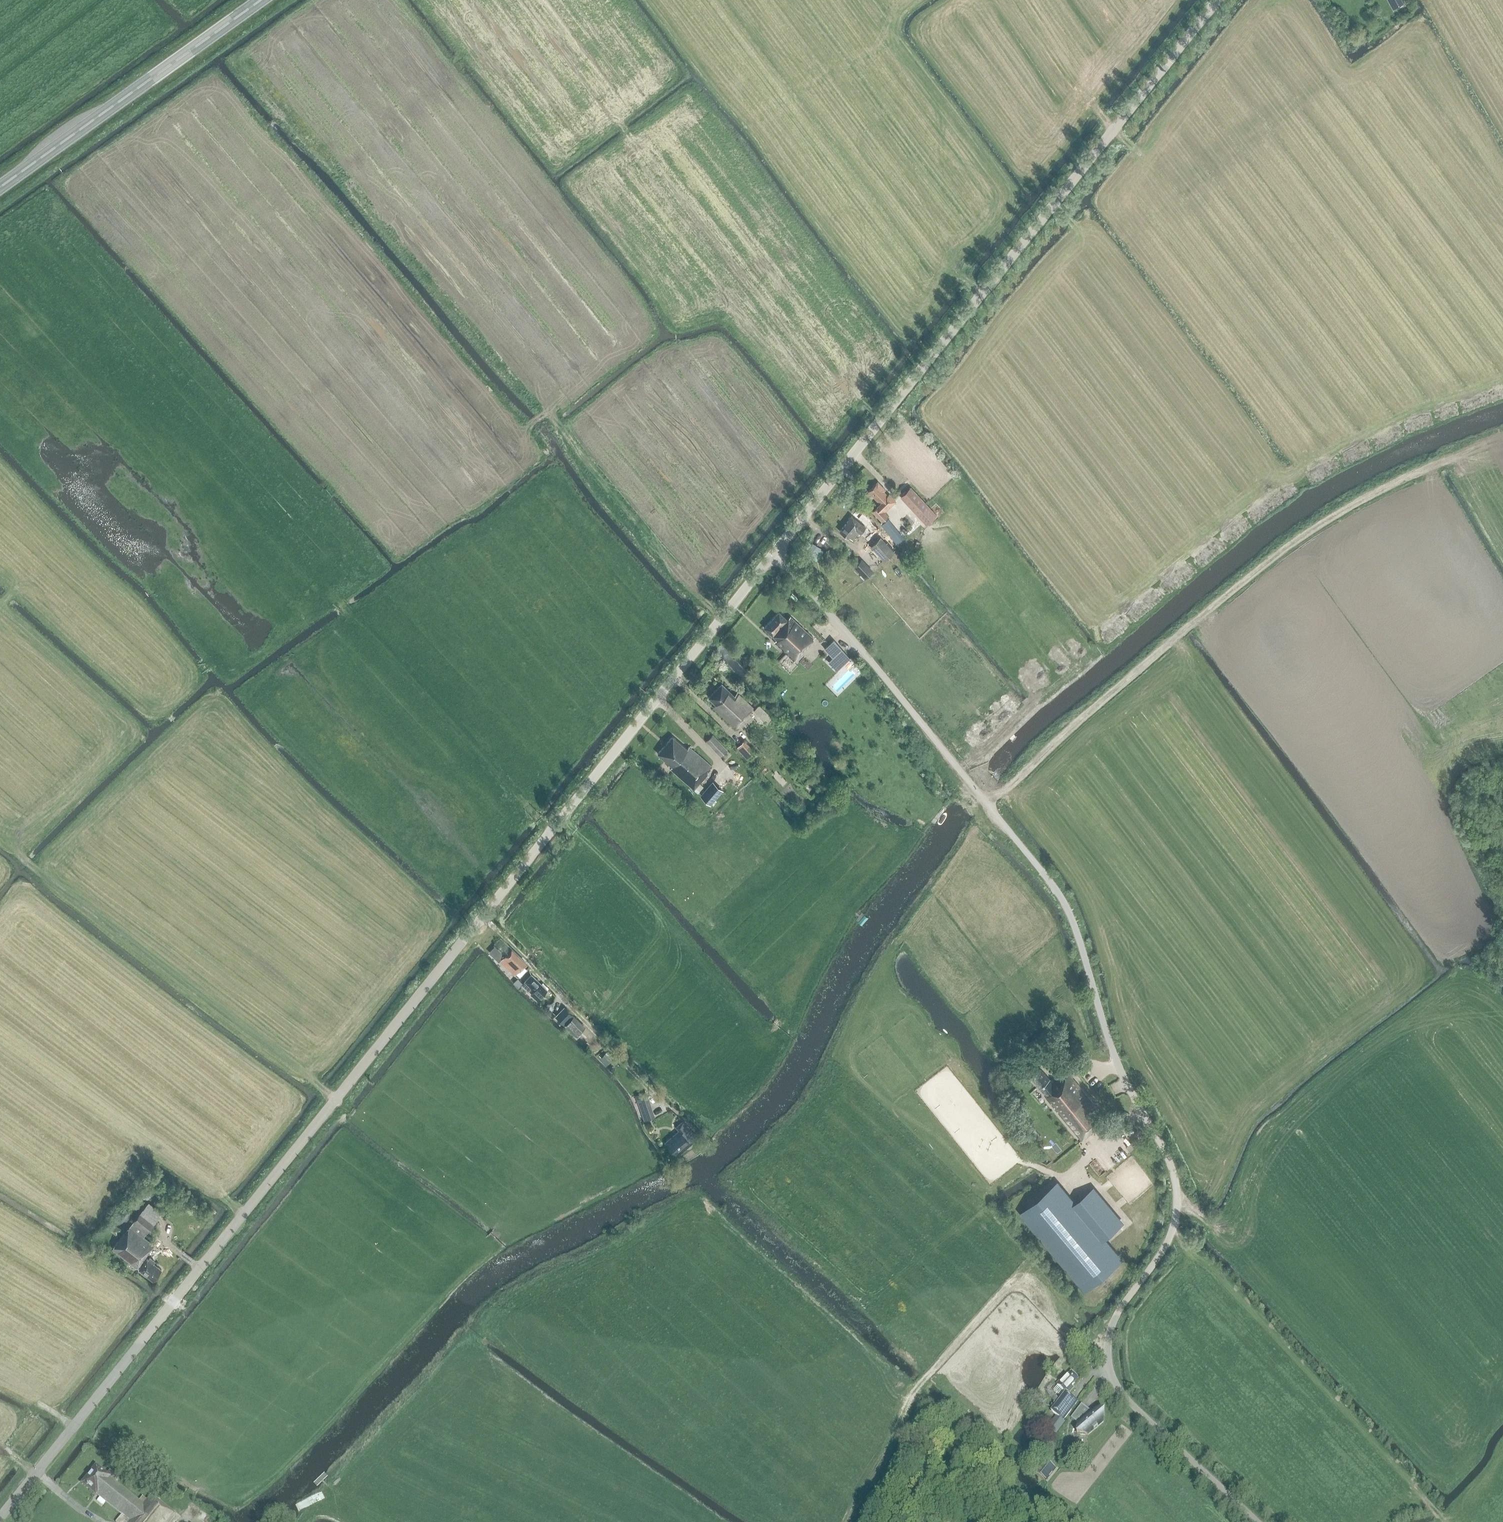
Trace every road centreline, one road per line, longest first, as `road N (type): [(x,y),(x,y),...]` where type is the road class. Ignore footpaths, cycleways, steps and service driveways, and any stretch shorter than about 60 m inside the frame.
road 1 (unclassified): [(1259,1521),(1136,1408),(1108,1362),(1110,1333),(1178,1214),(1168,1165),(1105,1026),(1069,909),(774,551)]
road 2 (tertiary): [(0,1520),(486,917)]
road 3 (tertiary): [(774,551),(1225,0)]
road 4 (track): [(986,802),(1295,540),(1502,436)]
road 5 (tertiary): [(486,917),(774,551)]
road 6 (primary): [(0,188),(261,0)]
road 7 (residential): [(486,917),(671,1106)]

